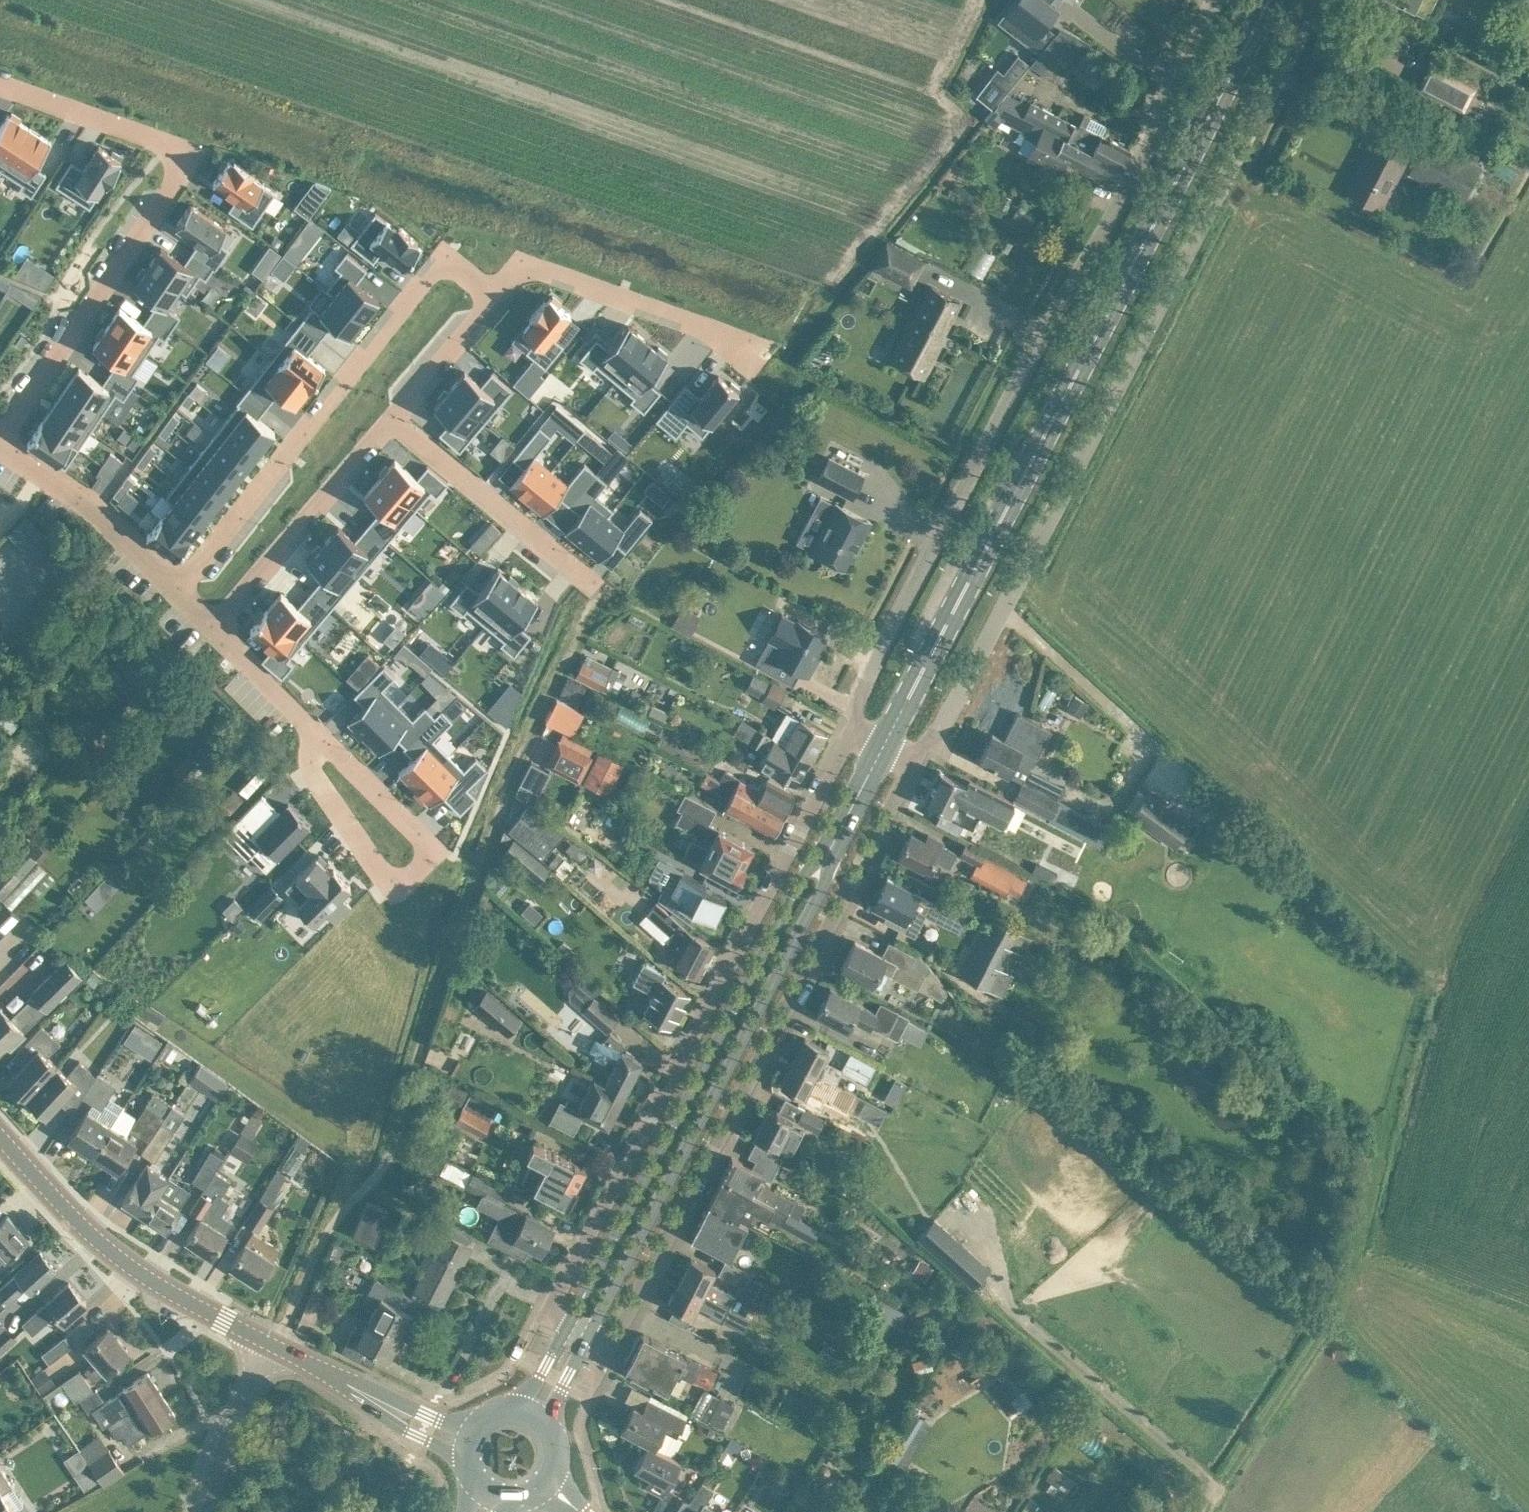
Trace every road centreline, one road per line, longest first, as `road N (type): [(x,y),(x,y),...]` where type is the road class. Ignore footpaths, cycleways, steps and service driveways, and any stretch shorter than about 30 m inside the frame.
road 1 (unclassified): [(911,764),(940,731),(1318,0)]
road 2 (primary): [(882,748),(1268,0)]
road 3 (track): [(266,1341),(284,1324),(328,1229),(388,1154),(478,866),(594,587)]
road 4 (primary): [(586,1337),(868,797),(882,748)]
road 5 (primary): [(882,748),(847,790),(568,1327)]
road 6 (residential): [(610,1346),(911,764)]
road 7 (residential): [(853,733),(551,1314)]
road 8 (unclassified): [(930,559),(1222,0)]
road 9 (residential): [(0,85),(190,157),(0,445)]
road 10 (residential): [(173,588),(446,254),(493,291)]
road 11 (residential): [(323,742),(306,763),(395,890),(446,850),(344,763)]
road 12 (secondary): [(266,1341),(137,1272),(51,1201),(0,1141)]
road 13 (residential): [(493,291),(526,262),(763,355)]
road 14 (residential): [(211,627),(395,414)]
road 15 (residential): [(594,587),(395,414)]
road 16 (residential): [(173,588),(95,509),(0,445)]
road 17 (unclassified): [(930,559),(866,680),(853,733)]
road 18 (tertiary): [(191,1511),(266,1341)]
road 19 (residential): [(323,742),(211,627)]
road 20 (residential): [(395,414),(493,291)]
road 21 (secondary): [(373,1400),(266,1341)]

